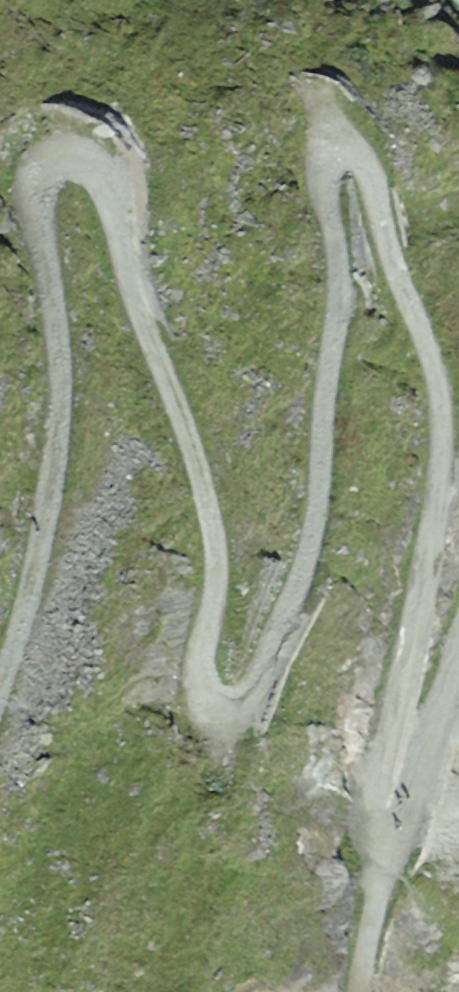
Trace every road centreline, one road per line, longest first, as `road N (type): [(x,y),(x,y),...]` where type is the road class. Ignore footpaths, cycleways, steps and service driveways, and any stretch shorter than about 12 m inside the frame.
road 1 (track): [(391,851),(376,816),(378,791),(434,517),(443,424),(435,366),(367,165),(349,149),(332,154),(324,177),(339,301),(319,511),(301,578),(253,686),(232,708),(218,707),(203,690),(202,652),(217,585),(214,533),(102,172),(66,154),(45,167),(37,199),(61,394),(42,542),(0,689)]
road 2 (track): [(458,664),(391,851)]
road 3 (track): [(391,851),(358,991)]

